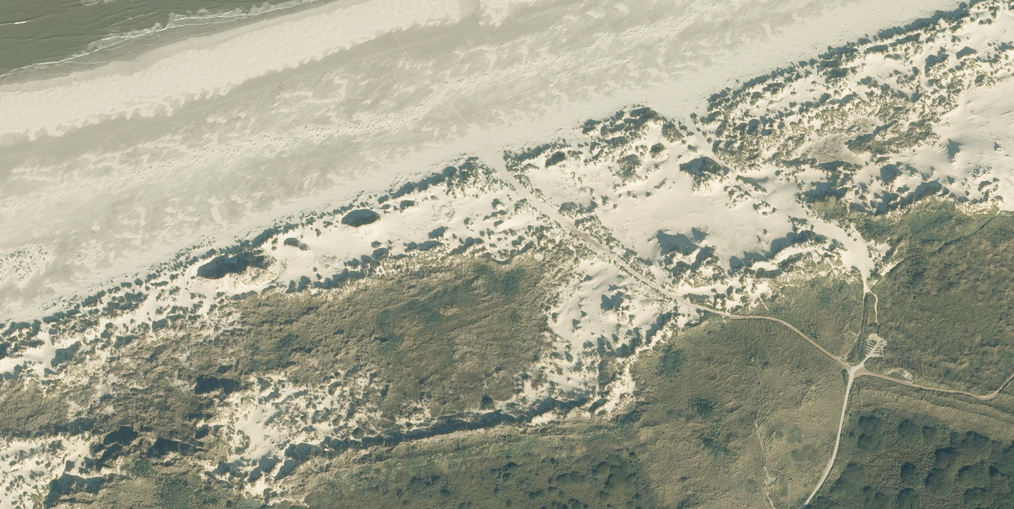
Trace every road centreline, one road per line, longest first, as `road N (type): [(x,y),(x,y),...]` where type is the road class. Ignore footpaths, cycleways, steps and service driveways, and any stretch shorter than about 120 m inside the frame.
road 1 (track): [(854,372),(789,324),(677,300),(574,228),(395,59)]
road 2 (track): [(854,372),(985,398),(1013,375)]

